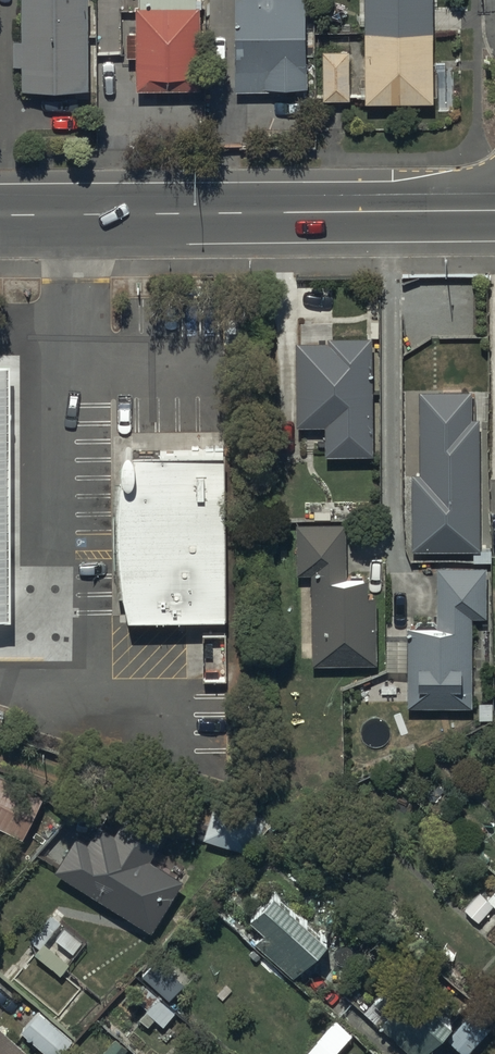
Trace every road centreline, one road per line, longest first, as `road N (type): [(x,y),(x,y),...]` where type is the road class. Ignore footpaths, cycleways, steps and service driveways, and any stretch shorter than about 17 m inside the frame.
road 1 (secondary): [(494,211),(0,215)]

